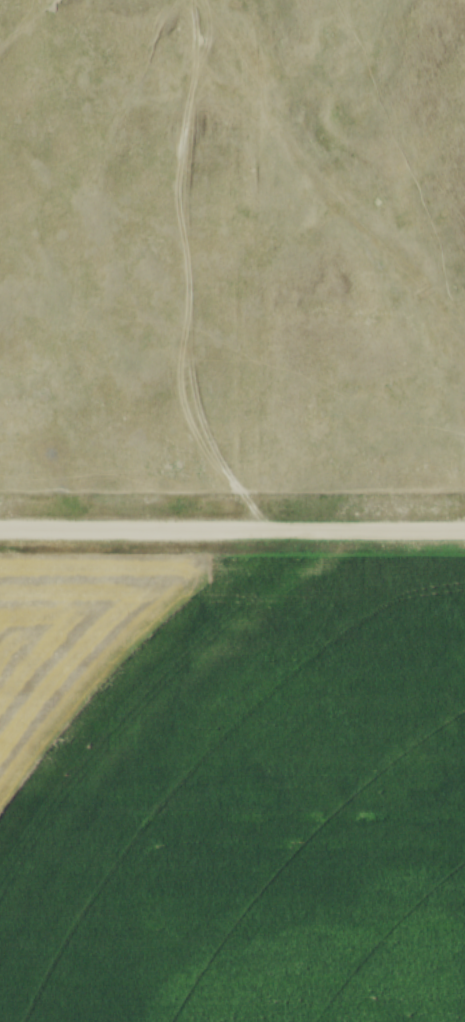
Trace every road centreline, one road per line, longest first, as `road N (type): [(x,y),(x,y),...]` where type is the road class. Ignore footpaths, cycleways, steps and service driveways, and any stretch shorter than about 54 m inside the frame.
road 1 (residential): [(0,531),(464,533)]

